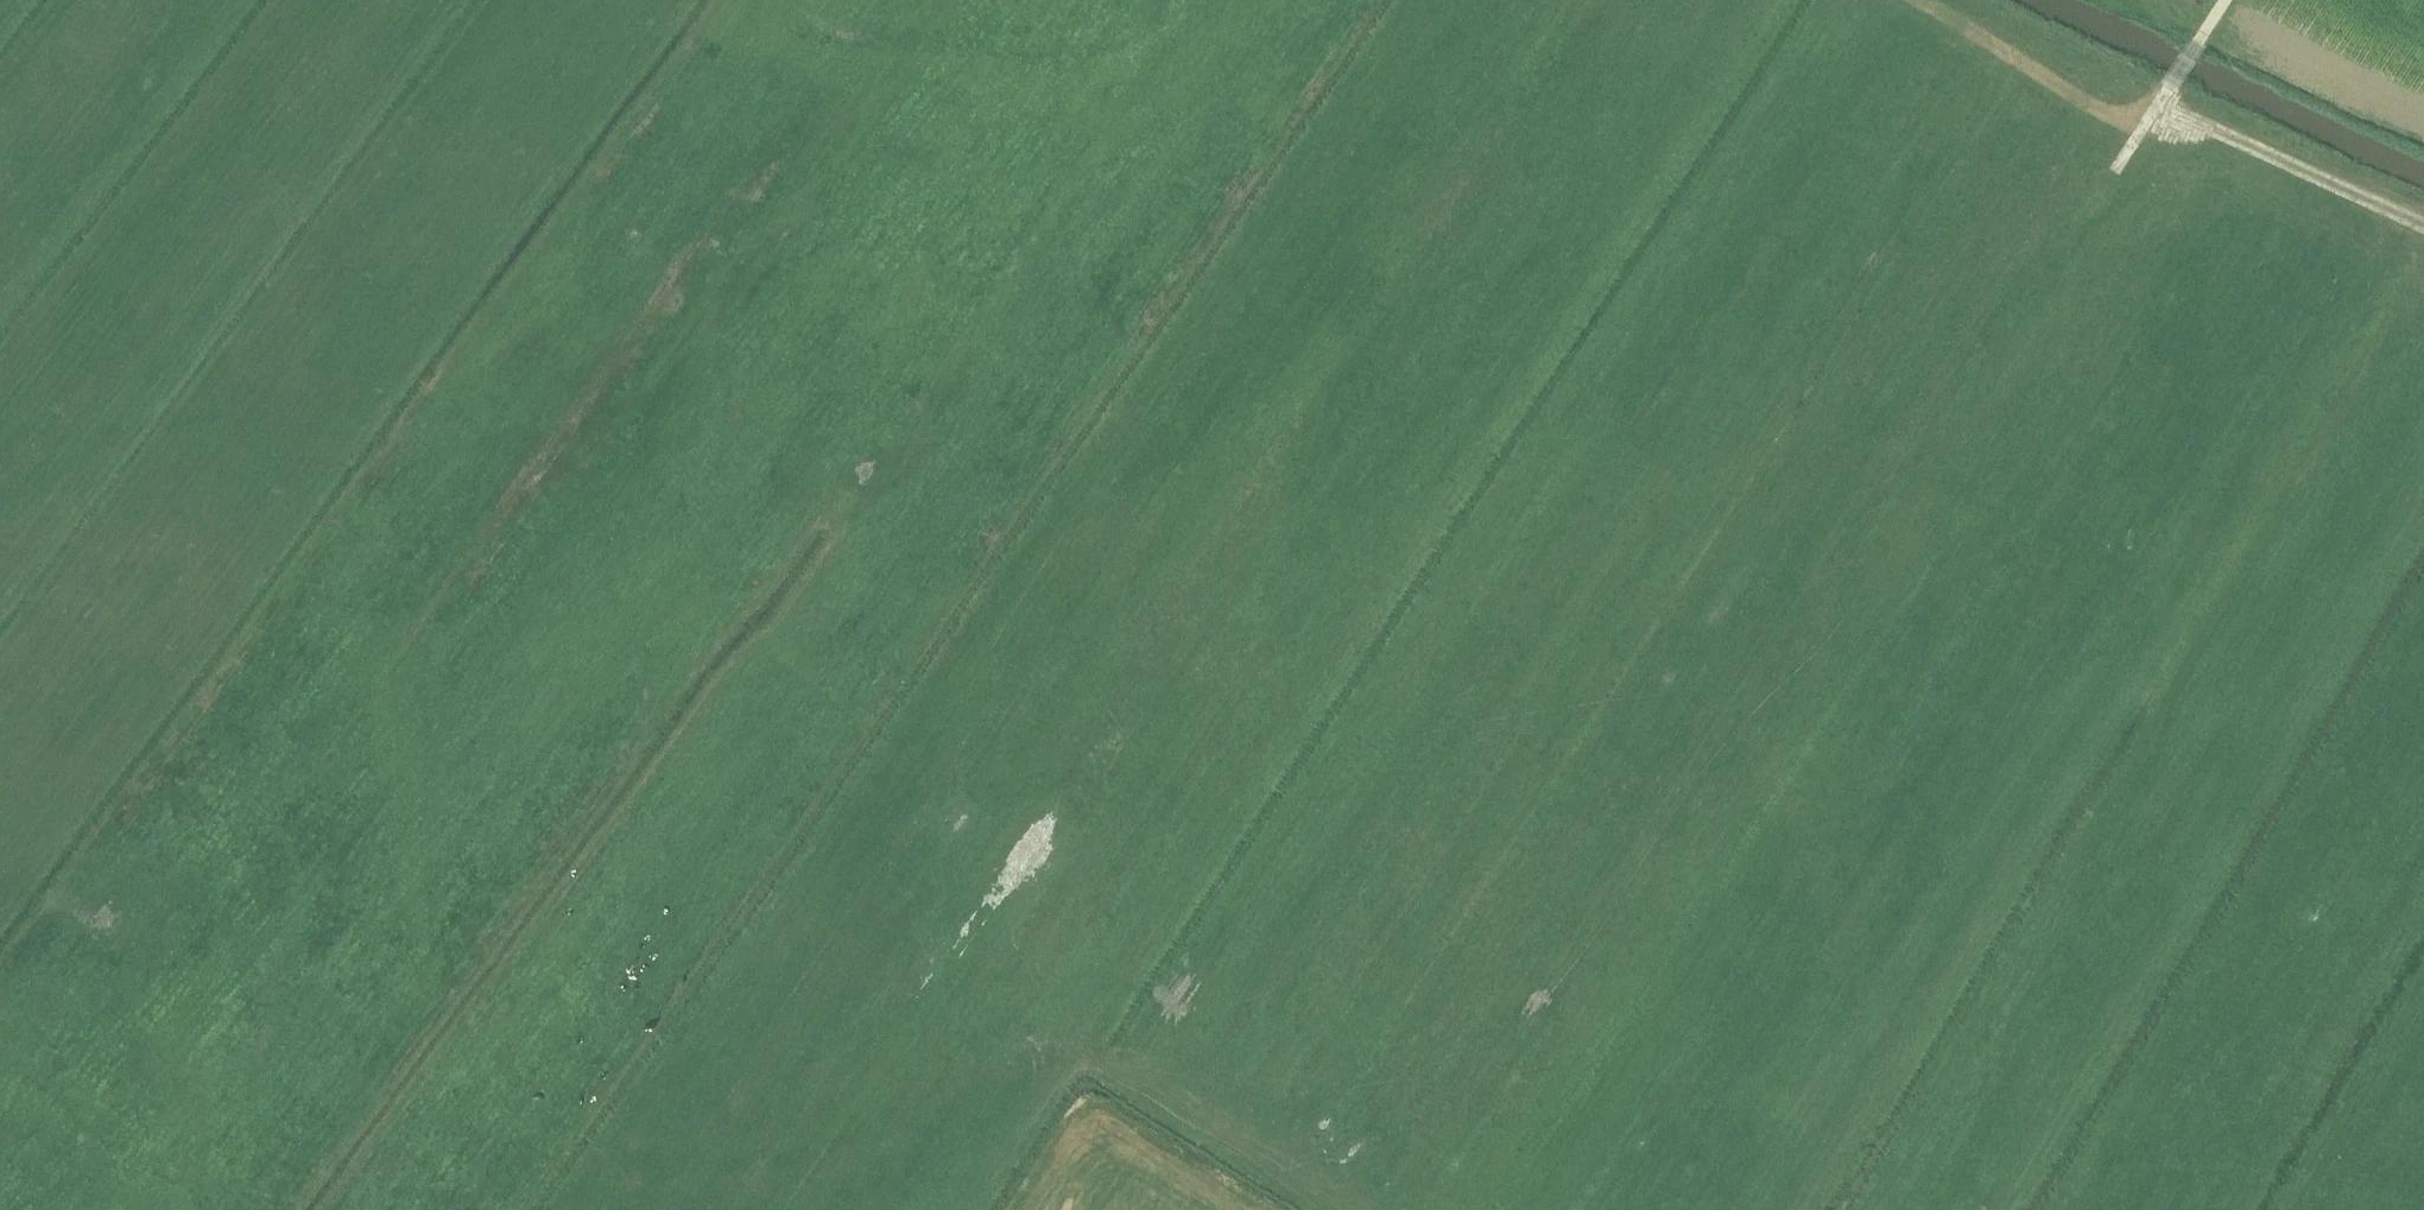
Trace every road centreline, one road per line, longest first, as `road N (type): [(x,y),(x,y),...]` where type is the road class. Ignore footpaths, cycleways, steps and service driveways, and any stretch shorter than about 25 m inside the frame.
road 1 (track): [(1922,0),(2106,111),(2150,113),(2227,0)]
road 2 (track): [(2167,93),(2423,210)]
road 3 (track): [(1292,193),(1426,0)]

